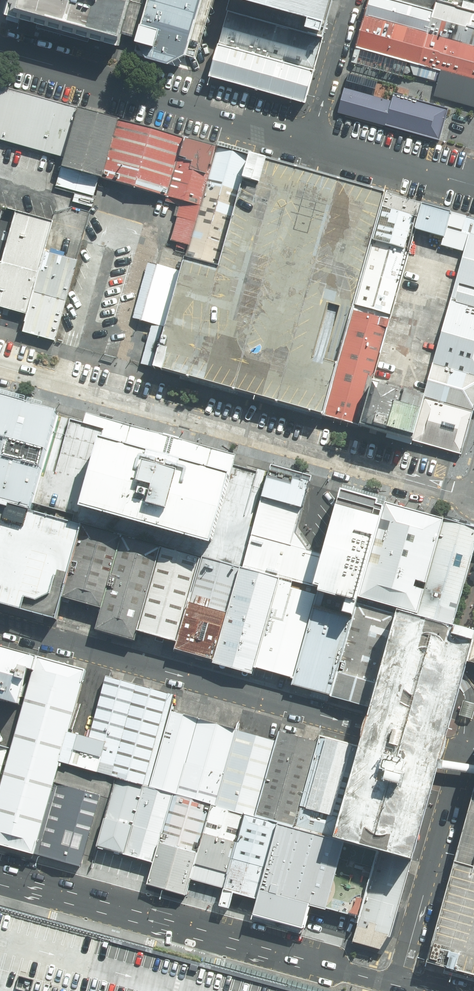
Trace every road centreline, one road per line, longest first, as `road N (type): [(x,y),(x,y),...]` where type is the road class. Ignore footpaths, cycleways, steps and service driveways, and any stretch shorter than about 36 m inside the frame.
road 1 (residential): [(0,626),(462,759)]
road 2 (tertiary): [(399,983),(0,873)]
road 3 (residential): [(387,474),(0,366)]
road 4 (residential): [(0,49),(312,138)]
road 5 (residential): [(462,759),(399,983)]
road 6 (residential): [(312,138),(473,184)]
road 7 (residential): [(312,138),(351,0)]

